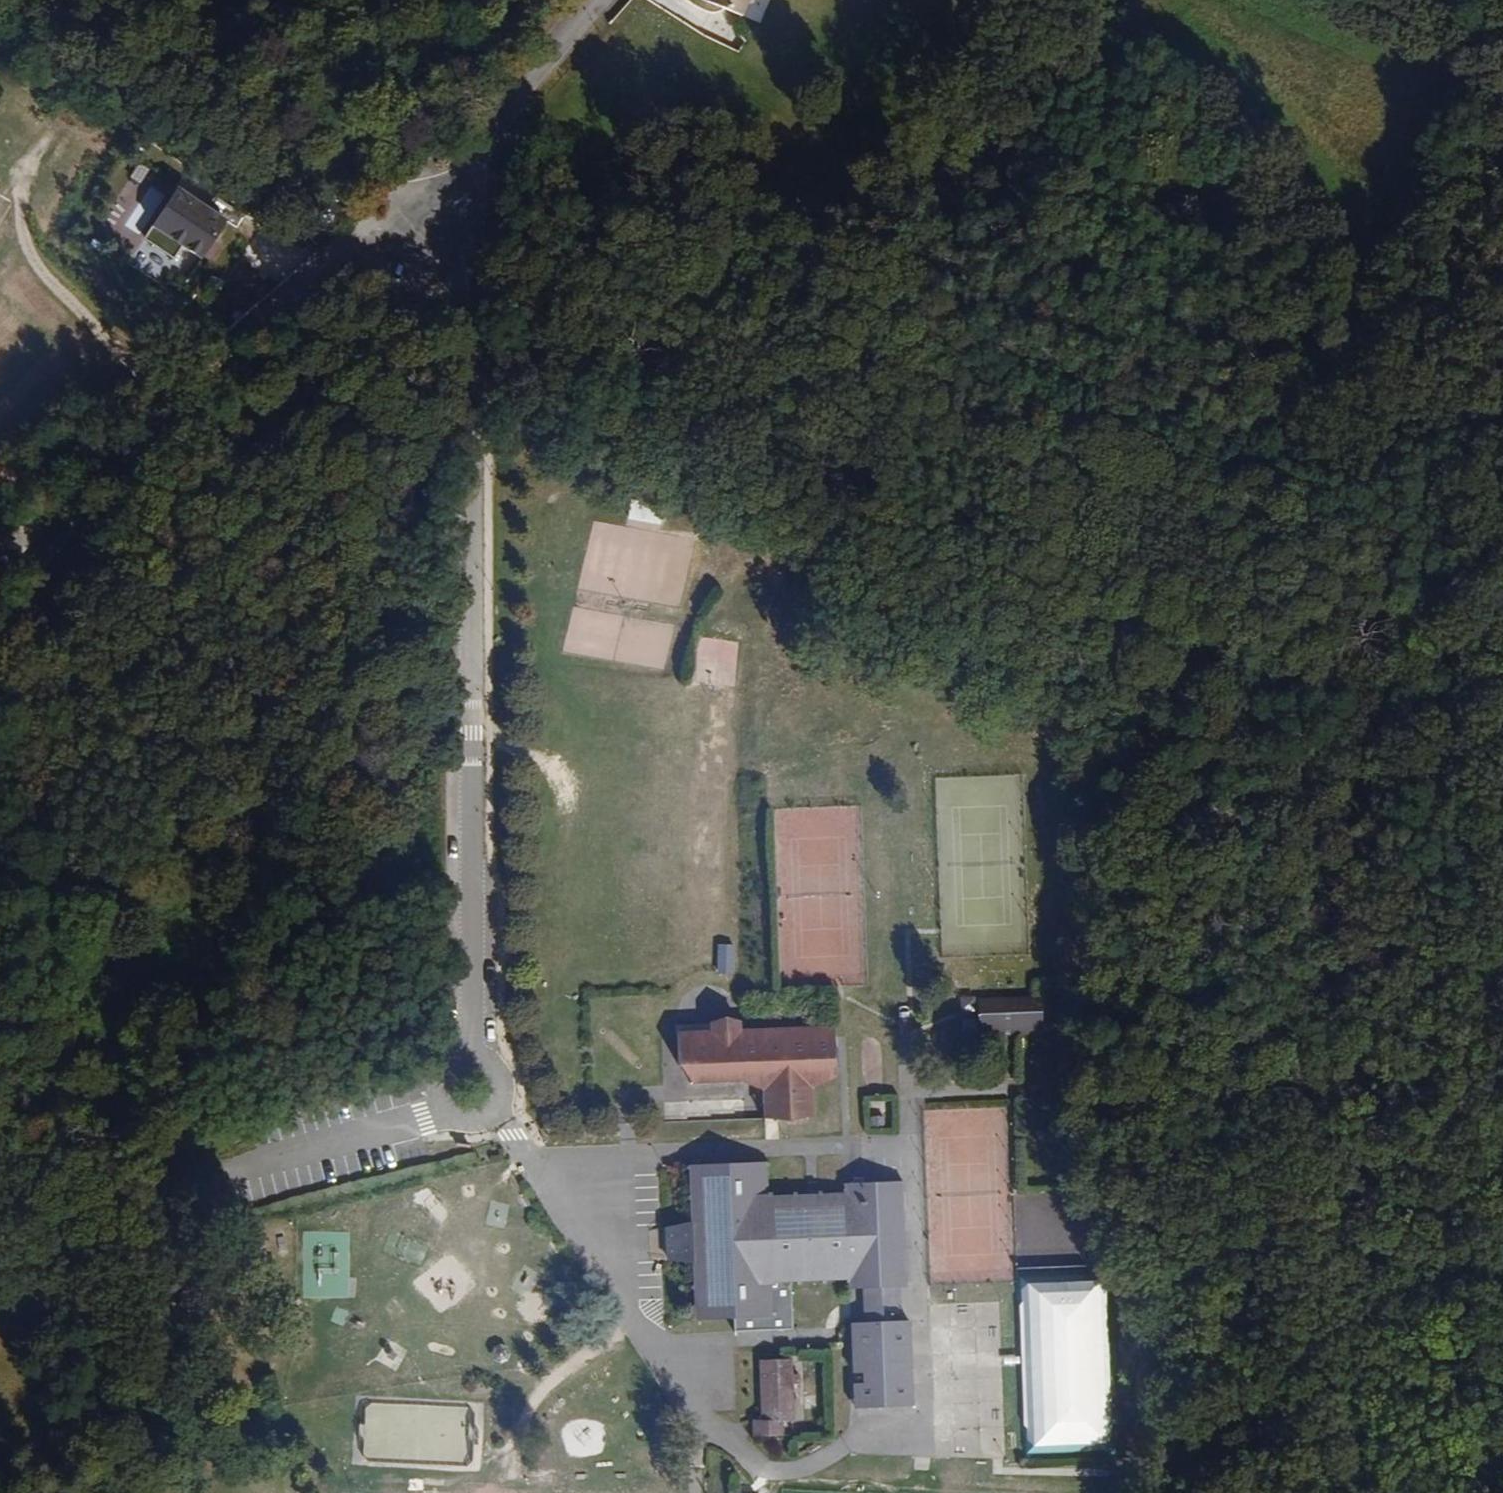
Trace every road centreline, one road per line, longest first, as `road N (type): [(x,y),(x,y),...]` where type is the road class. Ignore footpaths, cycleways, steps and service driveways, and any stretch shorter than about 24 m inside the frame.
road 1 (unclassified): [(540,1156),(490,1065),(493,218),(520,72)]
road 2 (track): [(0,626),(112,482),(408,183)]
road 3 (track): [(408,183),(520,72)]

